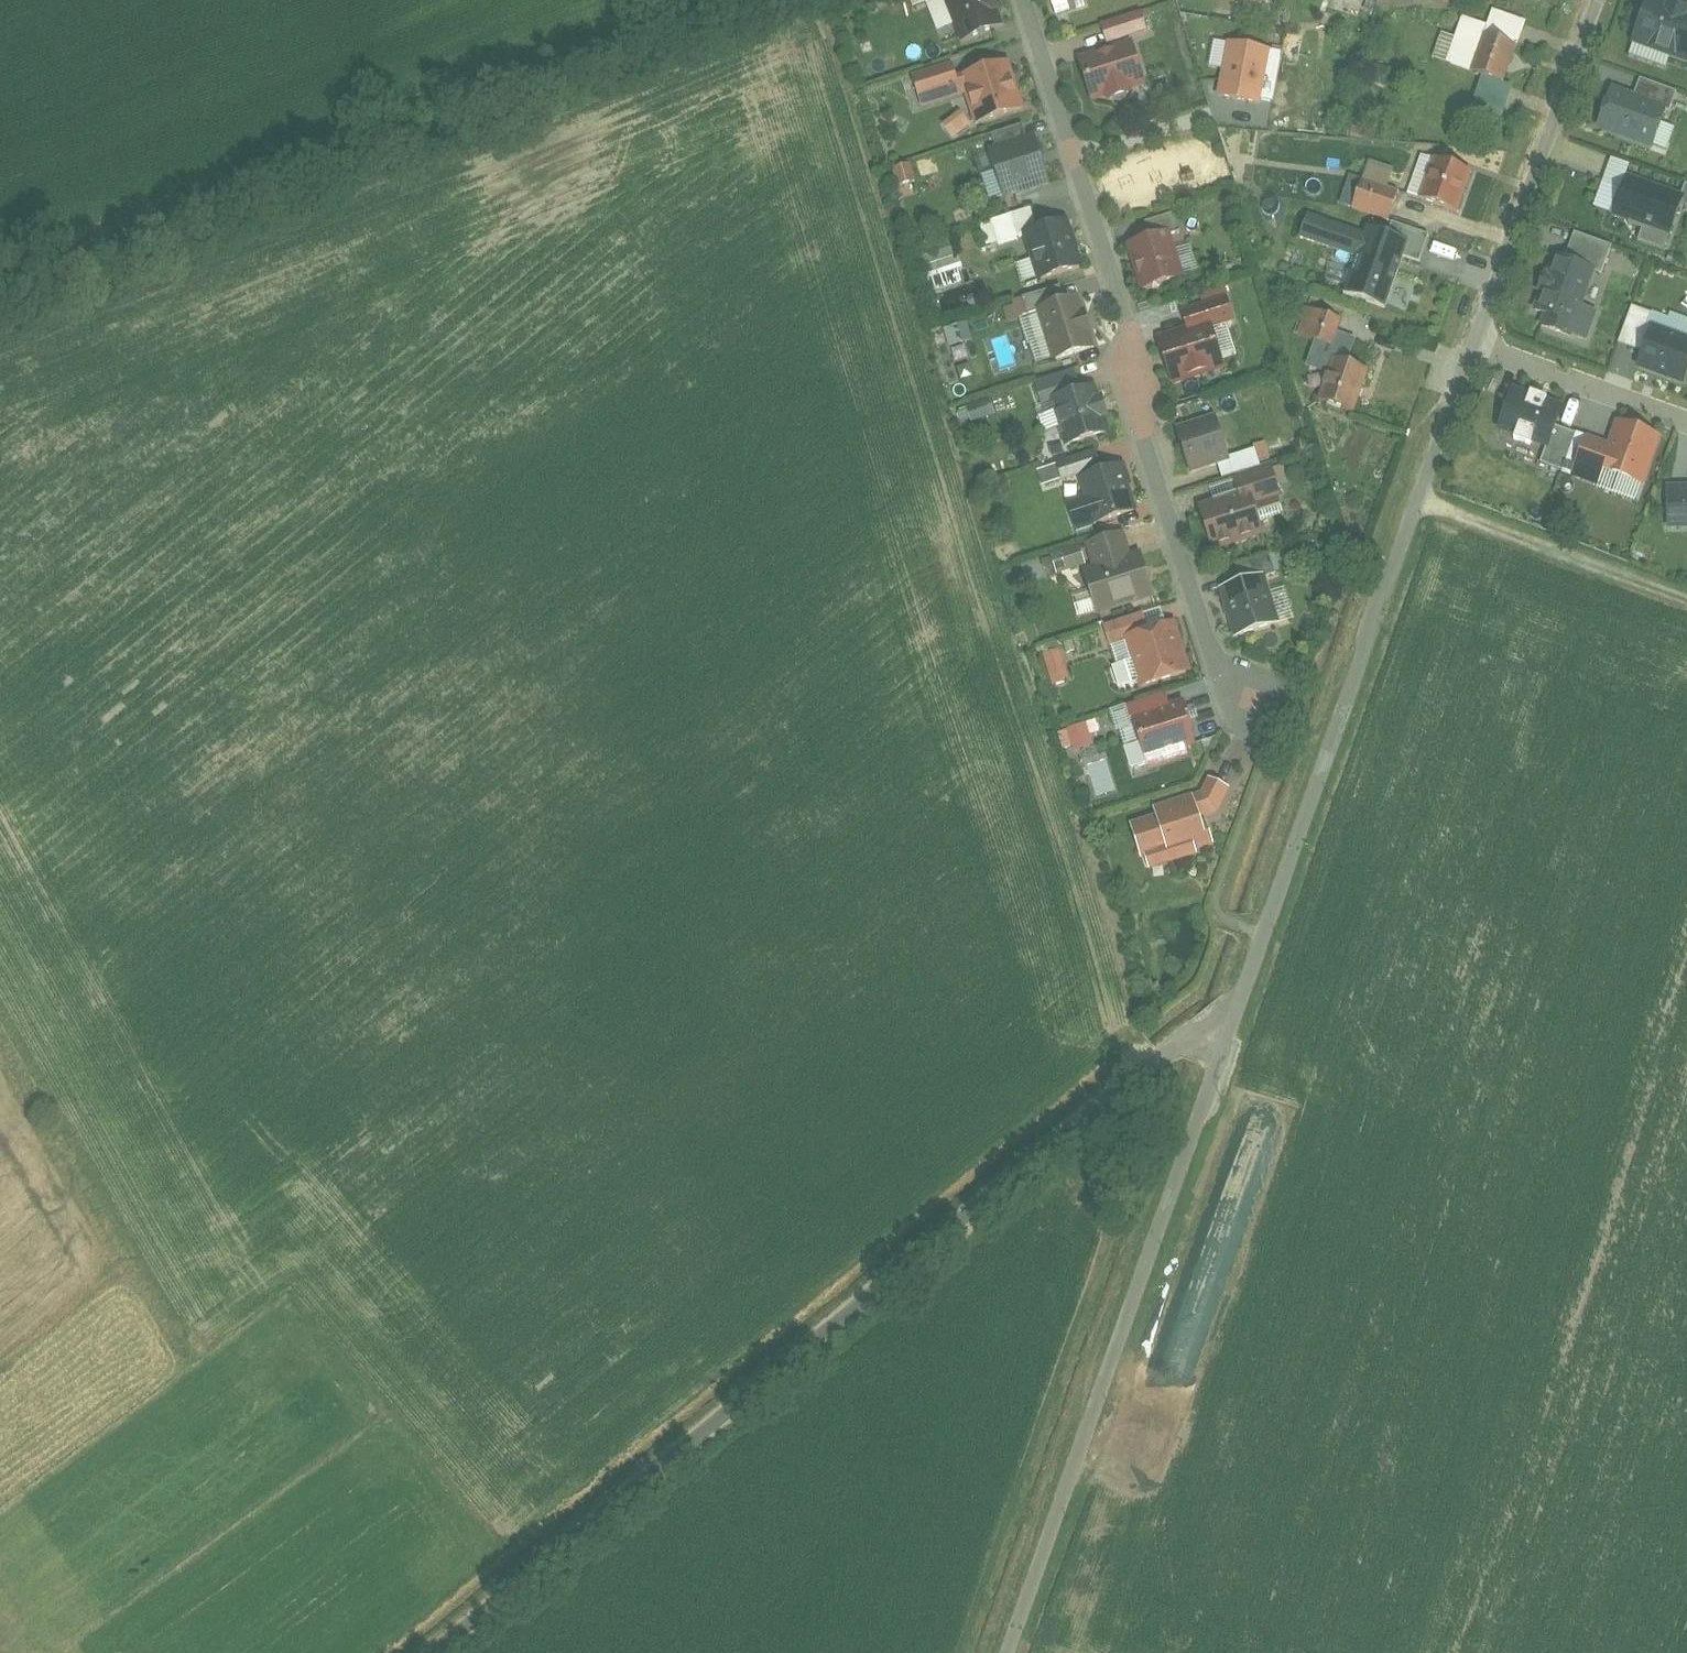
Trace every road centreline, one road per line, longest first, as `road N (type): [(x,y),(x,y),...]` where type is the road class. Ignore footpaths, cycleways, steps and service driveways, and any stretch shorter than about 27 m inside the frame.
road 1 (residential): [(437,1652),(1241,1001)]
road 2 (unclassified): [(0,286),(710,0)]
road 3 (residential): [(1020,0),(1120,282),(1134,391),(1217,669),(1262,685)]
road 4 (residential): [(1469,340),(1241,1001)]
road 5 (residential): [(1241,1001),(1003,1652)]
road 6 (residential): [(1589,0),(1469,340)]
road 7 (track): [(1418,487),(1686,582)]
road 8 (residential): [(1469,340),(1686,420)]

